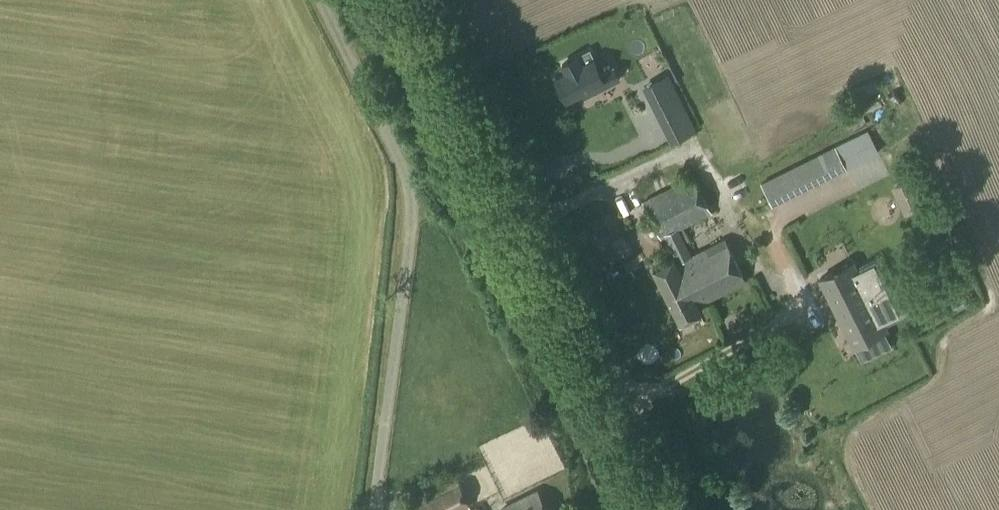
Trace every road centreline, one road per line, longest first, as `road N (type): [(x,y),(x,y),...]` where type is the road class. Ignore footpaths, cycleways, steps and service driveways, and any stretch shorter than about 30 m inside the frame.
road 1 (unclassified): [(678,509),(428,0)]
road 2 (unclassified): [(379,509),(411,198),(321,0)]

